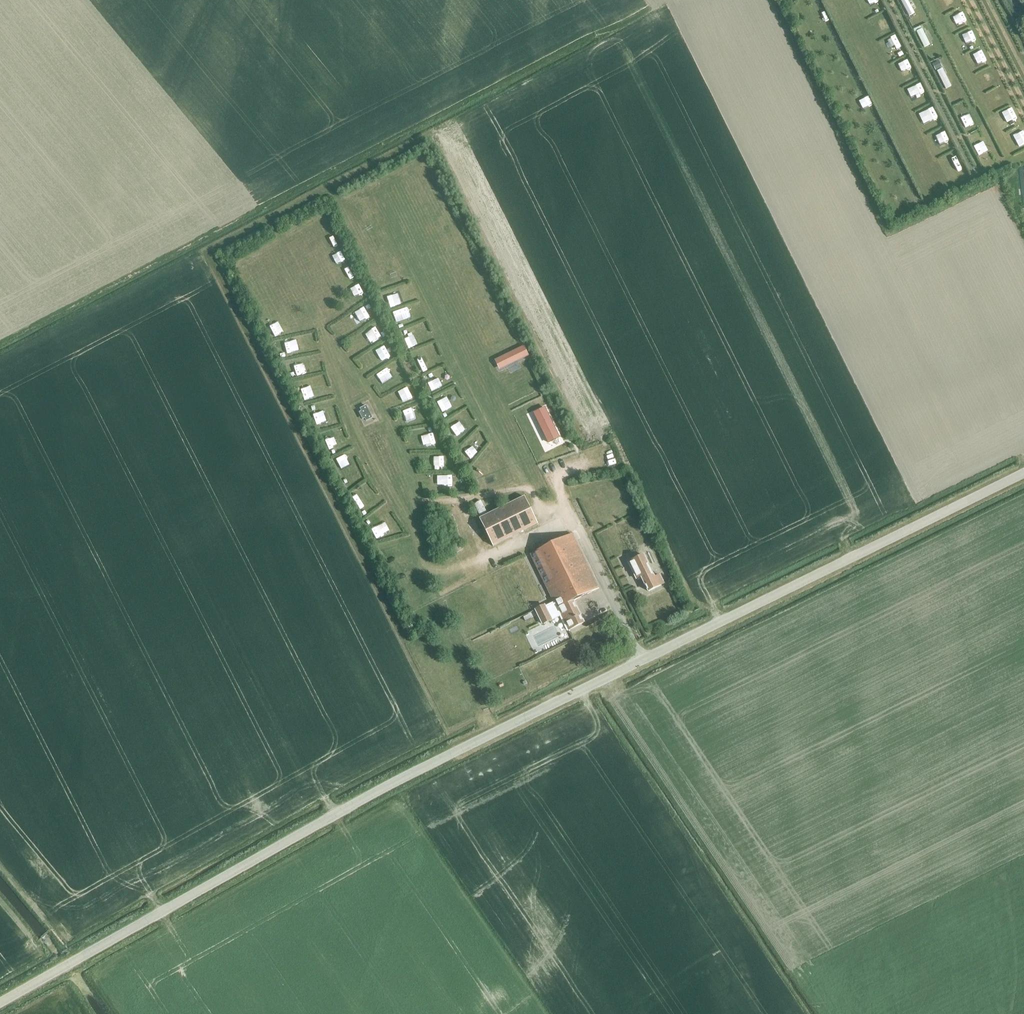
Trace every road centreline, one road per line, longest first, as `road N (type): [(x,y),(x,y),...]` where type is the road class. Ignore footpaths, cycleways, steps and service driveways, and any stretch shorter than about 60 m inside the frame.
road 1 (unclassified): [(0,1001),(390,782),(1023,474)]

